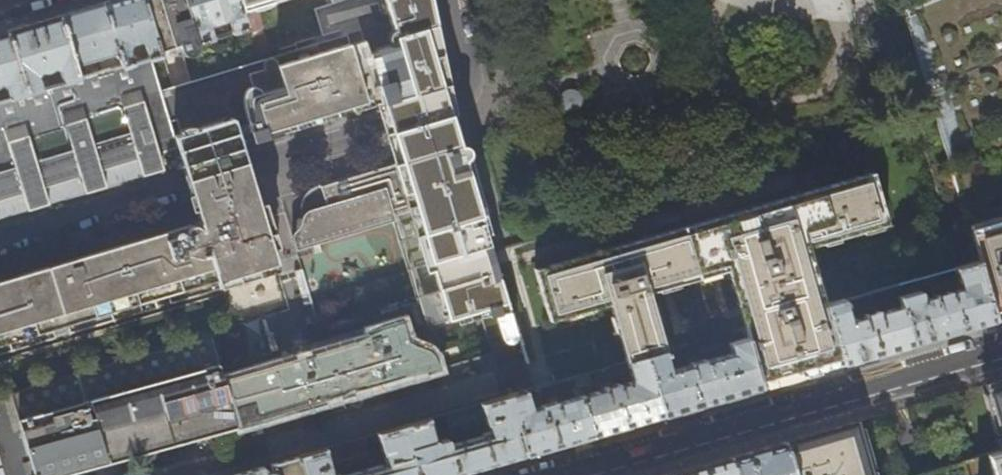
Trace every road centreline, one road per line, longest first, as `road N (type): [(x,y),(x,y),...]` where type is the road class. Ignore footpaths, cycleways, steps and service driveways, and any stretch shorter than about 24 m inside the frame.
road 1 (residential): [(0,242),(449,109),(469,70),(454,0)]
road 2 (residential): [(567,474),(1001,352)]

